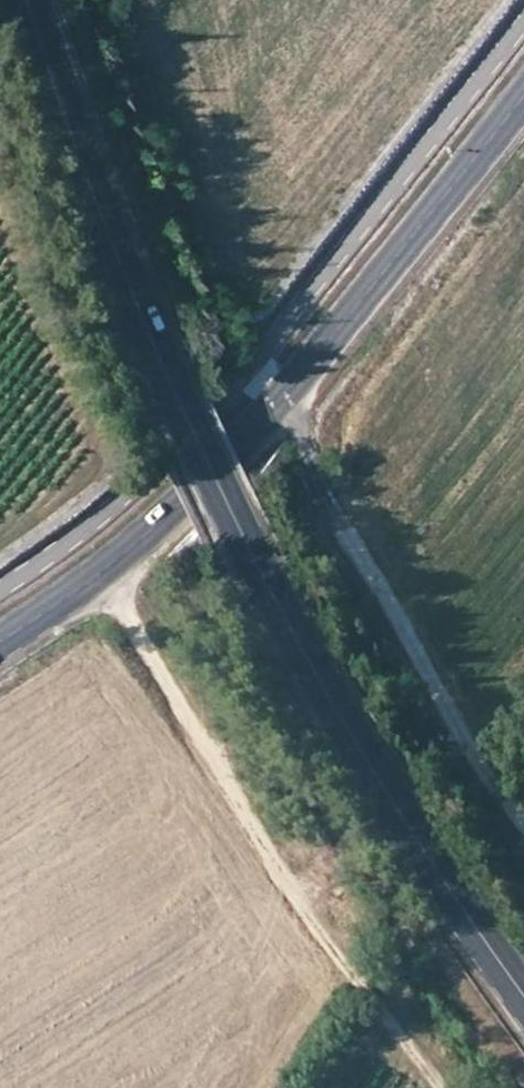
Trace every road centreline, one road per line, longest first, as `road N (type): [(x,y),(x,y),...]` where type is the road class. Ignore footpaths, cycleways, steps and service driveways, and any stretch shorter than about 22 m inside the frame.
road 1 (primary): [(523,996),(398,811),(251,554),(128,290),(25,0)]
road 2 (tertiary): [(0,642),(127,555),(214,477),(523,96)]
road 3 (track): [(97,578),(367,1001),(443,1087)]
road 4 (track): [(266,1087),(341,961)]

